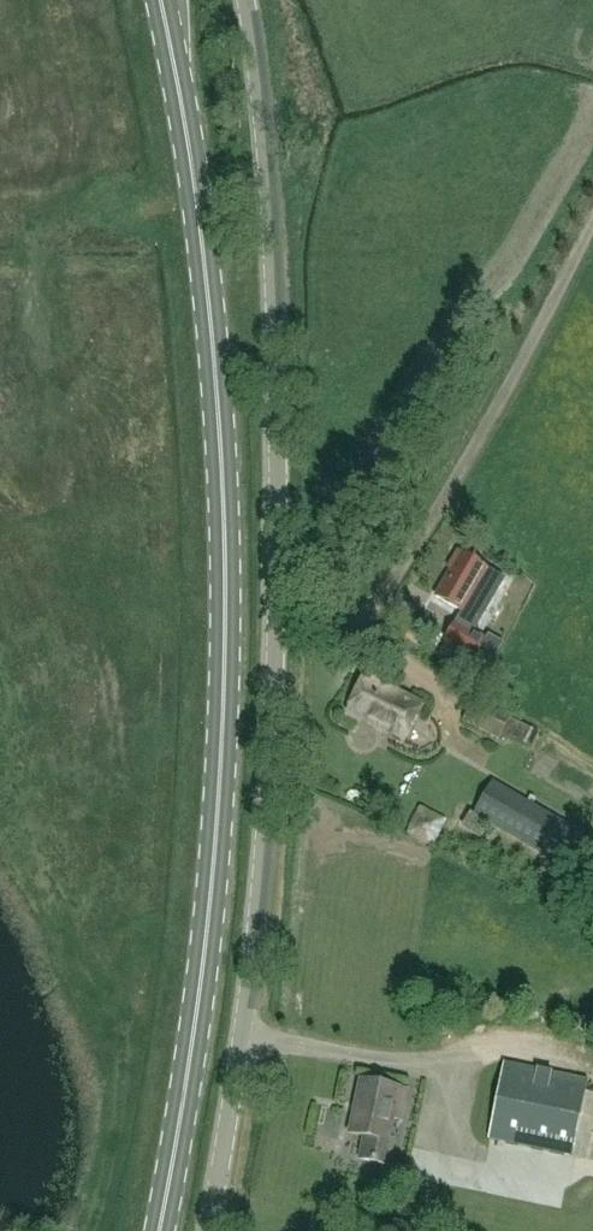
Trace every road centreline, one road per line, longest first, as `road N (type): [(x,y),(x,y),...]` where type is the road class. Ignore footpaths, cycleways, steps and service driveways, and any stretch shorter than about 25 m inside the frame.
road 1 (unclassified): [(205,1230),(254,943),(278,616),(271,192)]
road 2 (primary): [(158,1230),(206,923),(216,772),(219,453),(197,199)]
road 3 (primary): [(197,199),(166,0)]
road 4 (unclassified): [(271,192),(247,0)]

